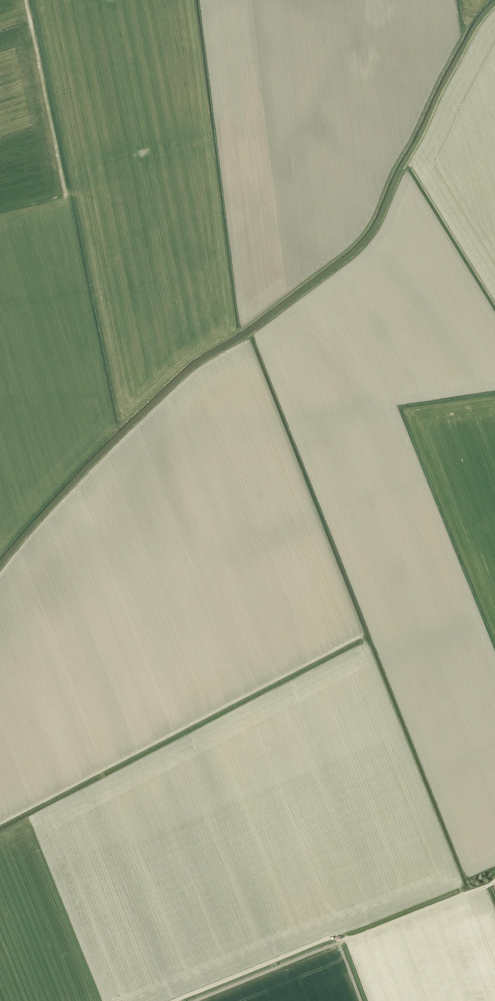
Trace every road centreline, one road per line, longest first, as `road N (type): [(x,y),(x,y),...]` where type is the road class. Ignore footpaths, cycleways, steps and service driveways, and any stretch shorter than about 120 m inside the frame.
road 1 (track): [(359,634),(0,822)]

